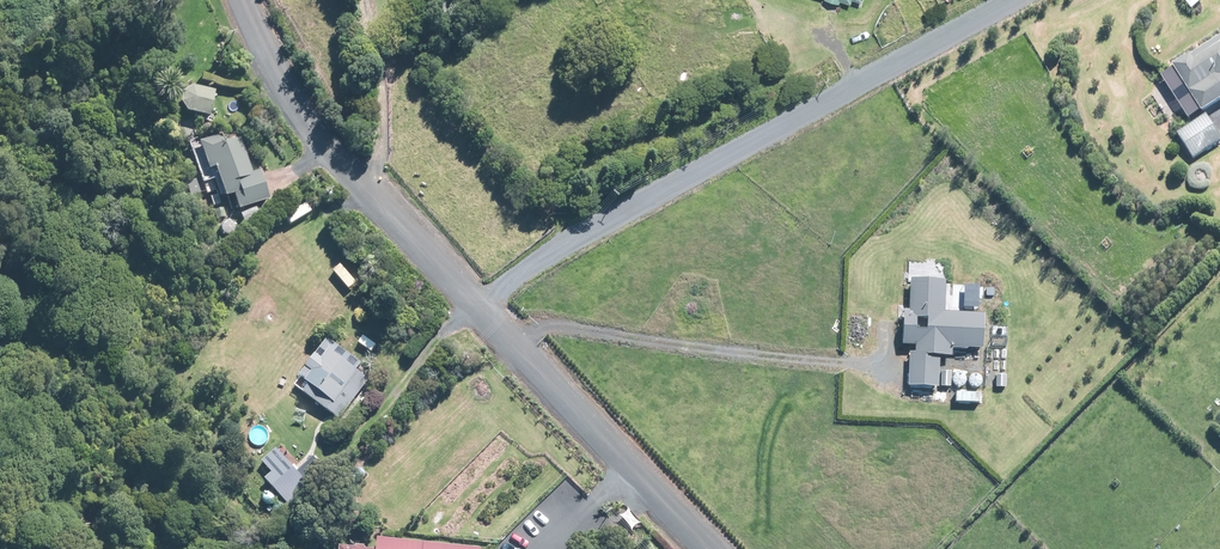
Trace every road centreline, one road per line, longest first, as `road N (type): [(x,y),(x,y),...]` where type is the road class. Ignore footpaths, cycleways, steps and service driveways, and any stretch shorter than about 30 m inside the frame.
road 1 (unclassified): [(468,303),(1015,0)]
road 2 (unclassified): [(468,303),(301,114),(237,0)]
road 3 (unclassified): [(710,548),(468,303)]

